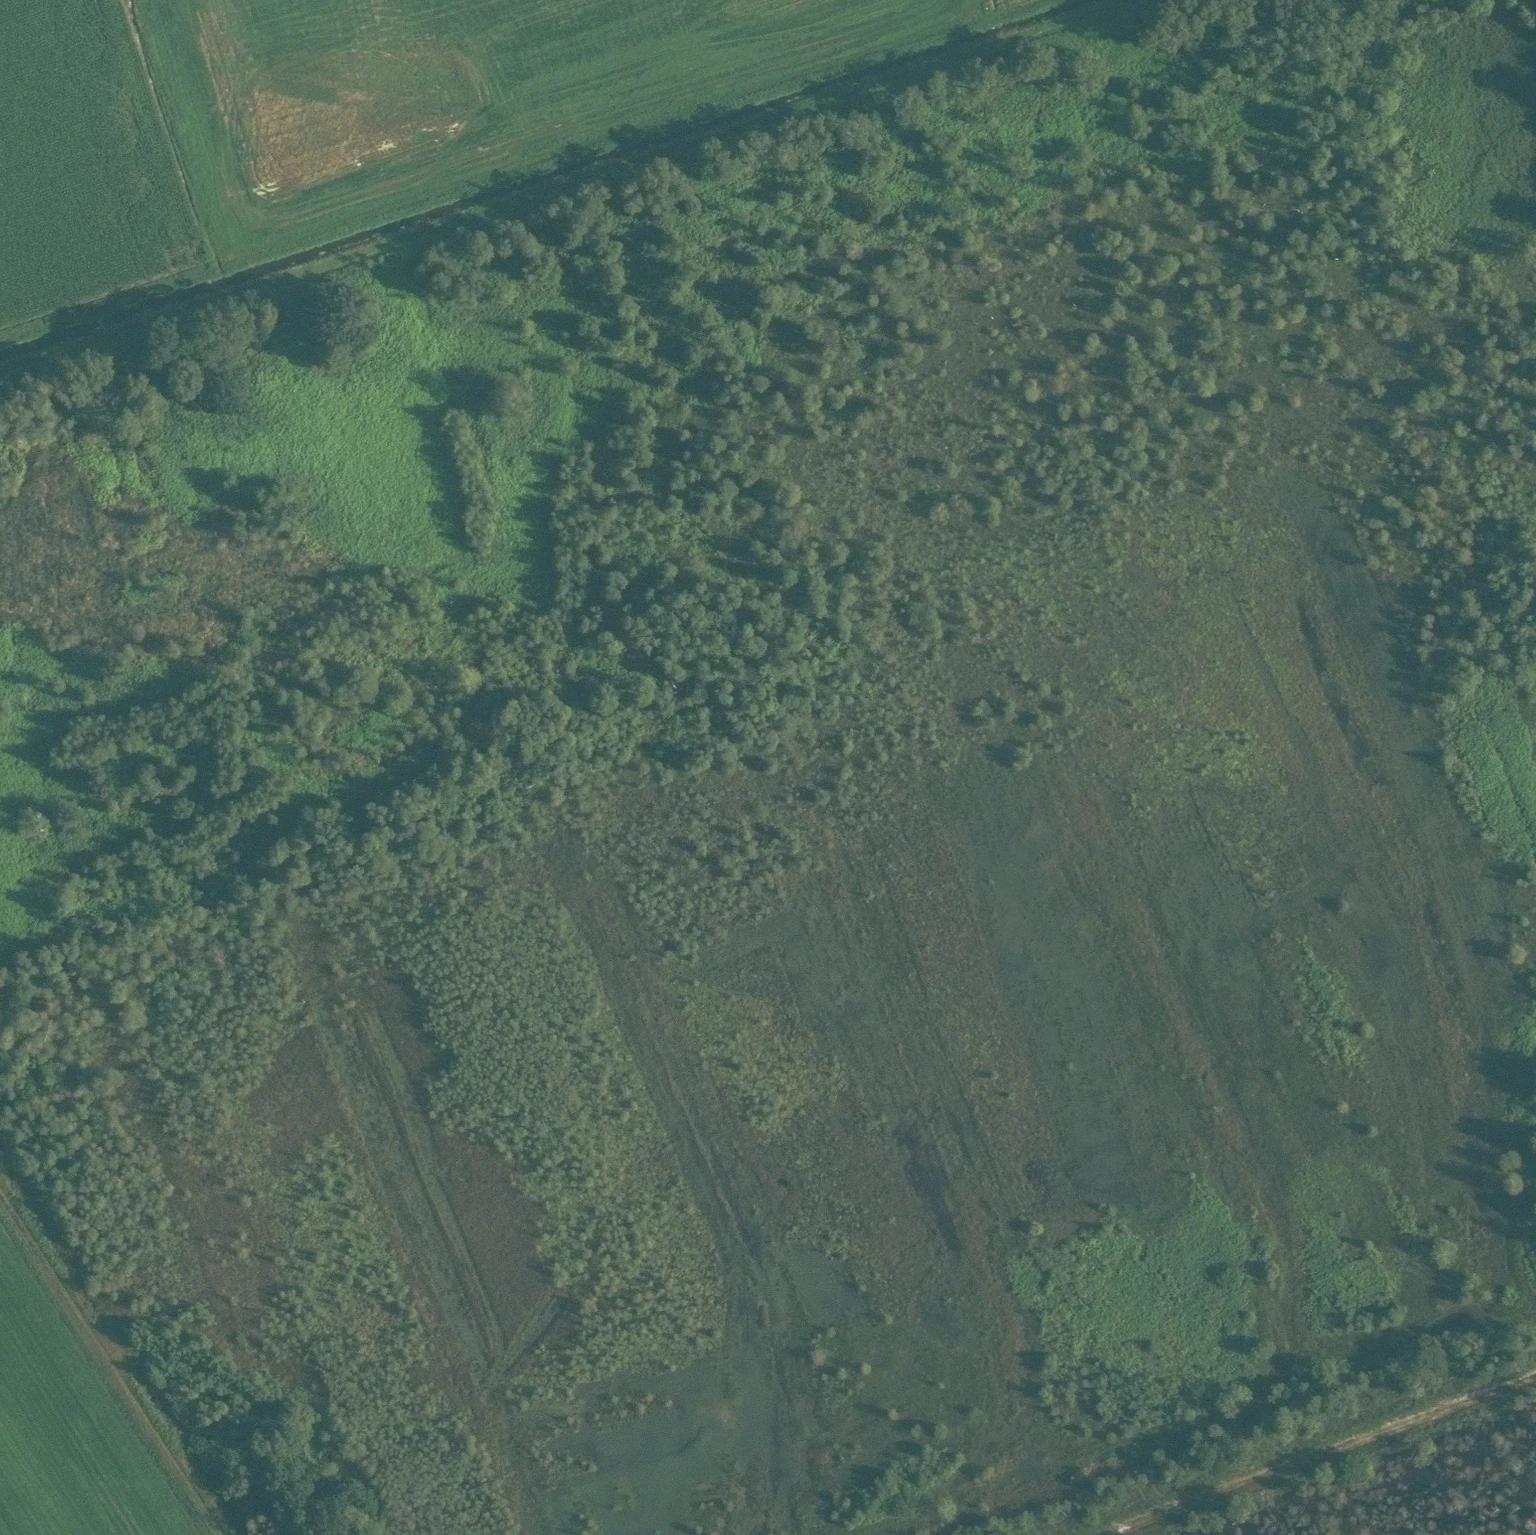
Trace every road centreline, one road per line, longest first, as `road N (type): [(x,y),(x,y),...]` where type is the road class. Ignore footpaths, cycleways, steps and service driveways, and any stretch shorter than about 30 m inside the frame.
road 1 (track): [(1535,1385),(1134,1534)]

